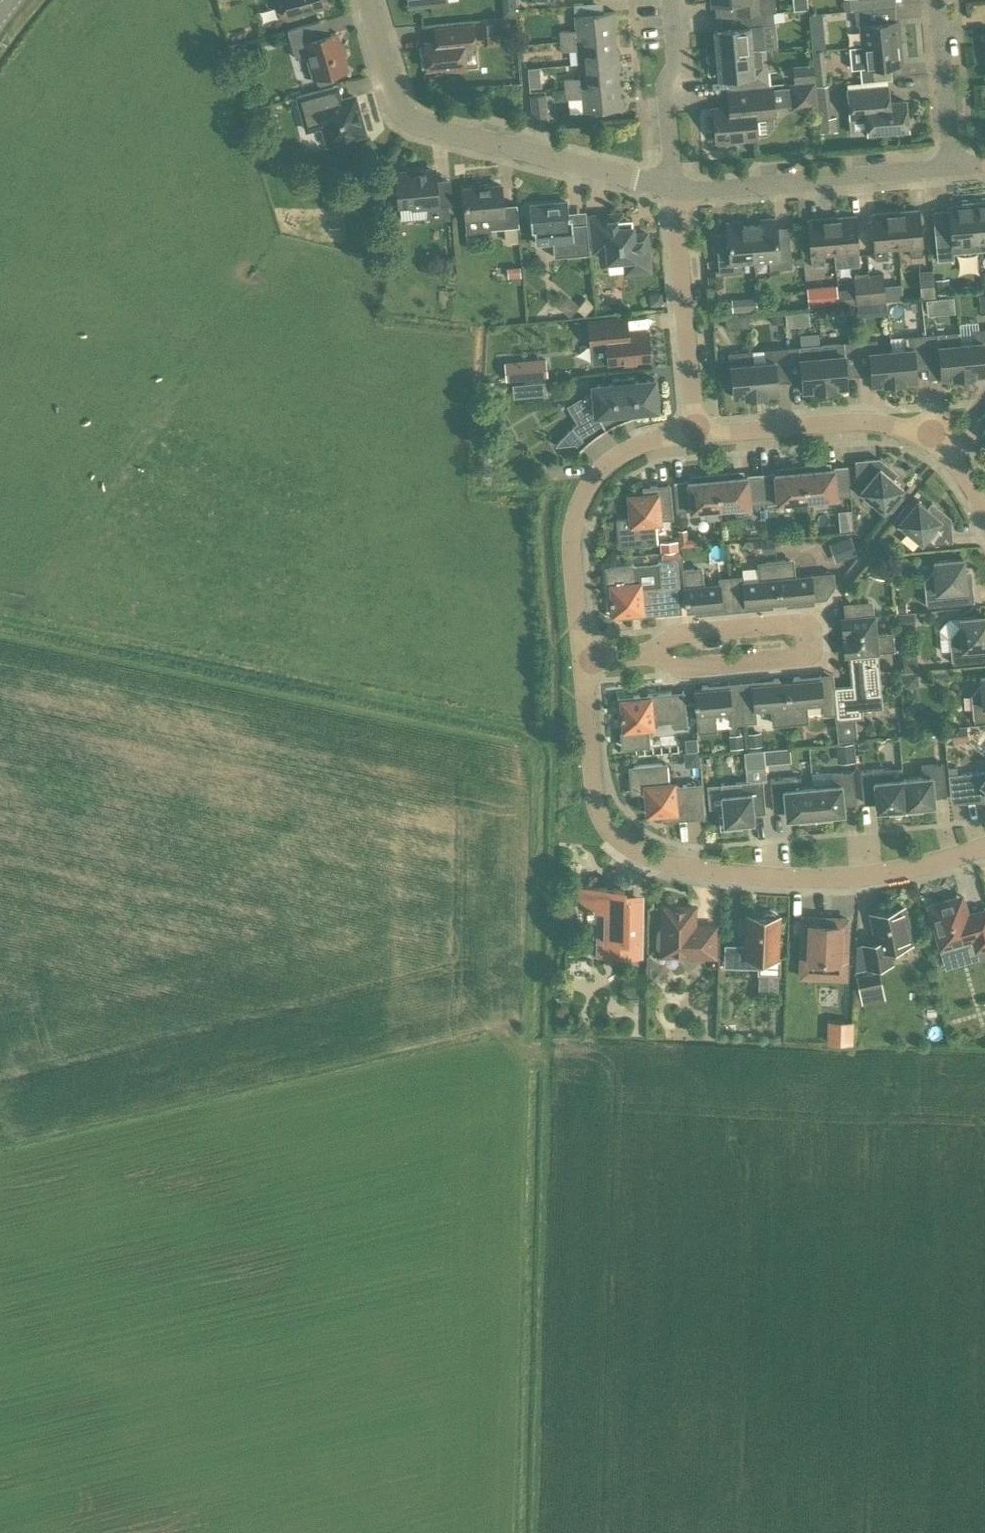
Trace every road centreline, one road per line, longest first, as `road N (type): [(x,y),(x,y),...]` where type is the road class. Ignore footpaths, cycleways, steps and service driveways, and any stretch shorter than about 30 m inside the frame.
road 1 (residential): [(984,847),(829,878),(643,855),(604,829),(595,807),(584,656)]
road 2 (residential): [(674,187),(407,119),(367,0)]
road 3 (residential): [(635,653),(670,667),(805,655),(815,640),(799,623),(667,637)]
road 4 (residential): [(984,524),(953,461),(928,436),(900,426),(865,420),(695,430)]
road 5 (residential): [(584,656),(570,553),(582,494),(614,455),(695,430)]
road 6 (residential): [(948,166),(674,187)]
road 7 (residential): [(695,430),(674,187)]
road 8 (residential): [(674,187),(664,88),(678,66),(671,0)]
road 9 (residential): [(948,166),(939,0)]

